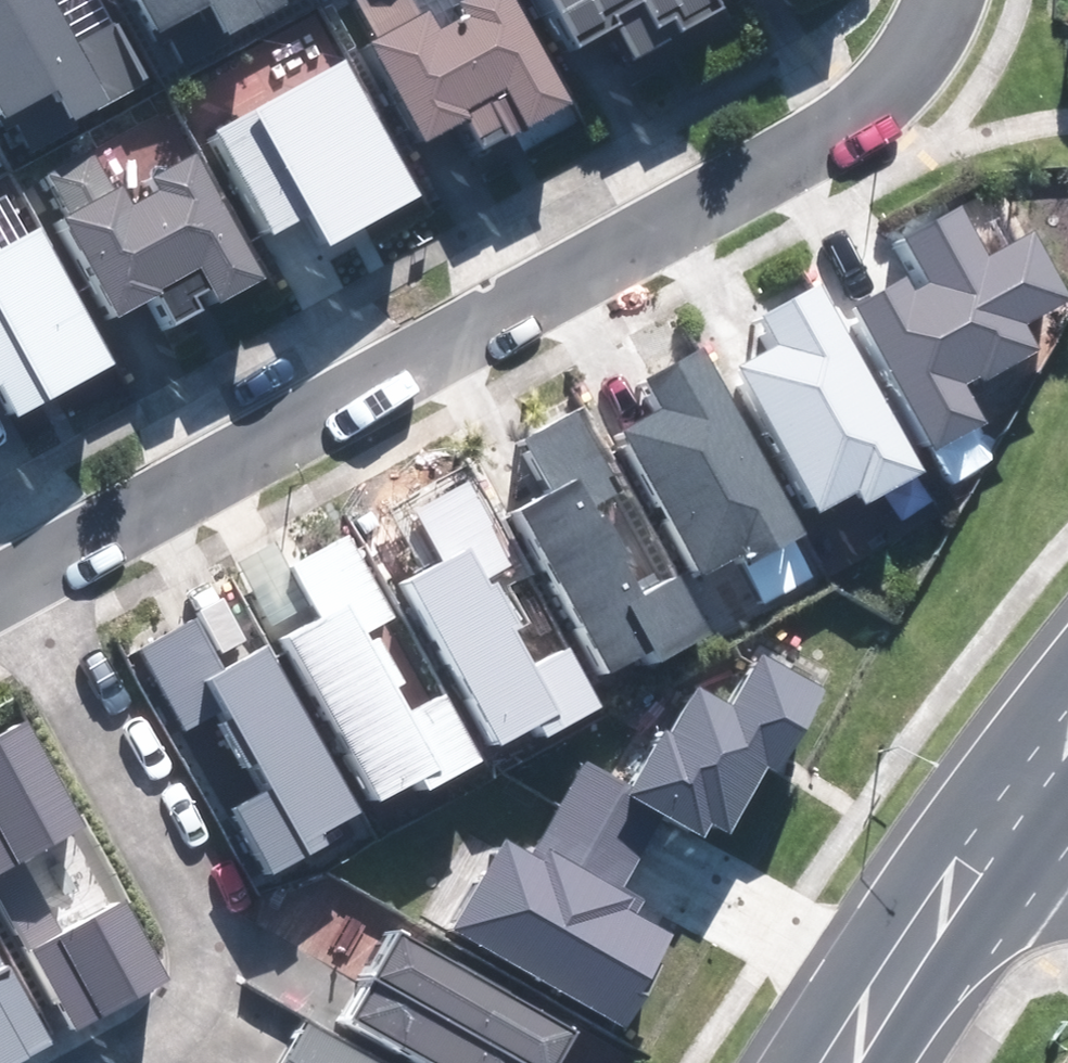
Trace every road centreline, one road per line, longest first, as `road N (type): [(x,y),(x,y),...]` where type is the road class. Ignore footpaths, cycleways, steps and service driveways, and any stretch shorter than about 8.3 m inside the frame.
road 1 (residential): [(10,592),(880,106),(932,37),(944,0)]
road 2 (residential): [(10,592),(196,912),(221,984)]
road 3 (residential): [(997,825),(840,1062)]
road 4 (residential): [(92,1062),(221,984)]
road 5 (residential): [(1067,728),(997,825)]

